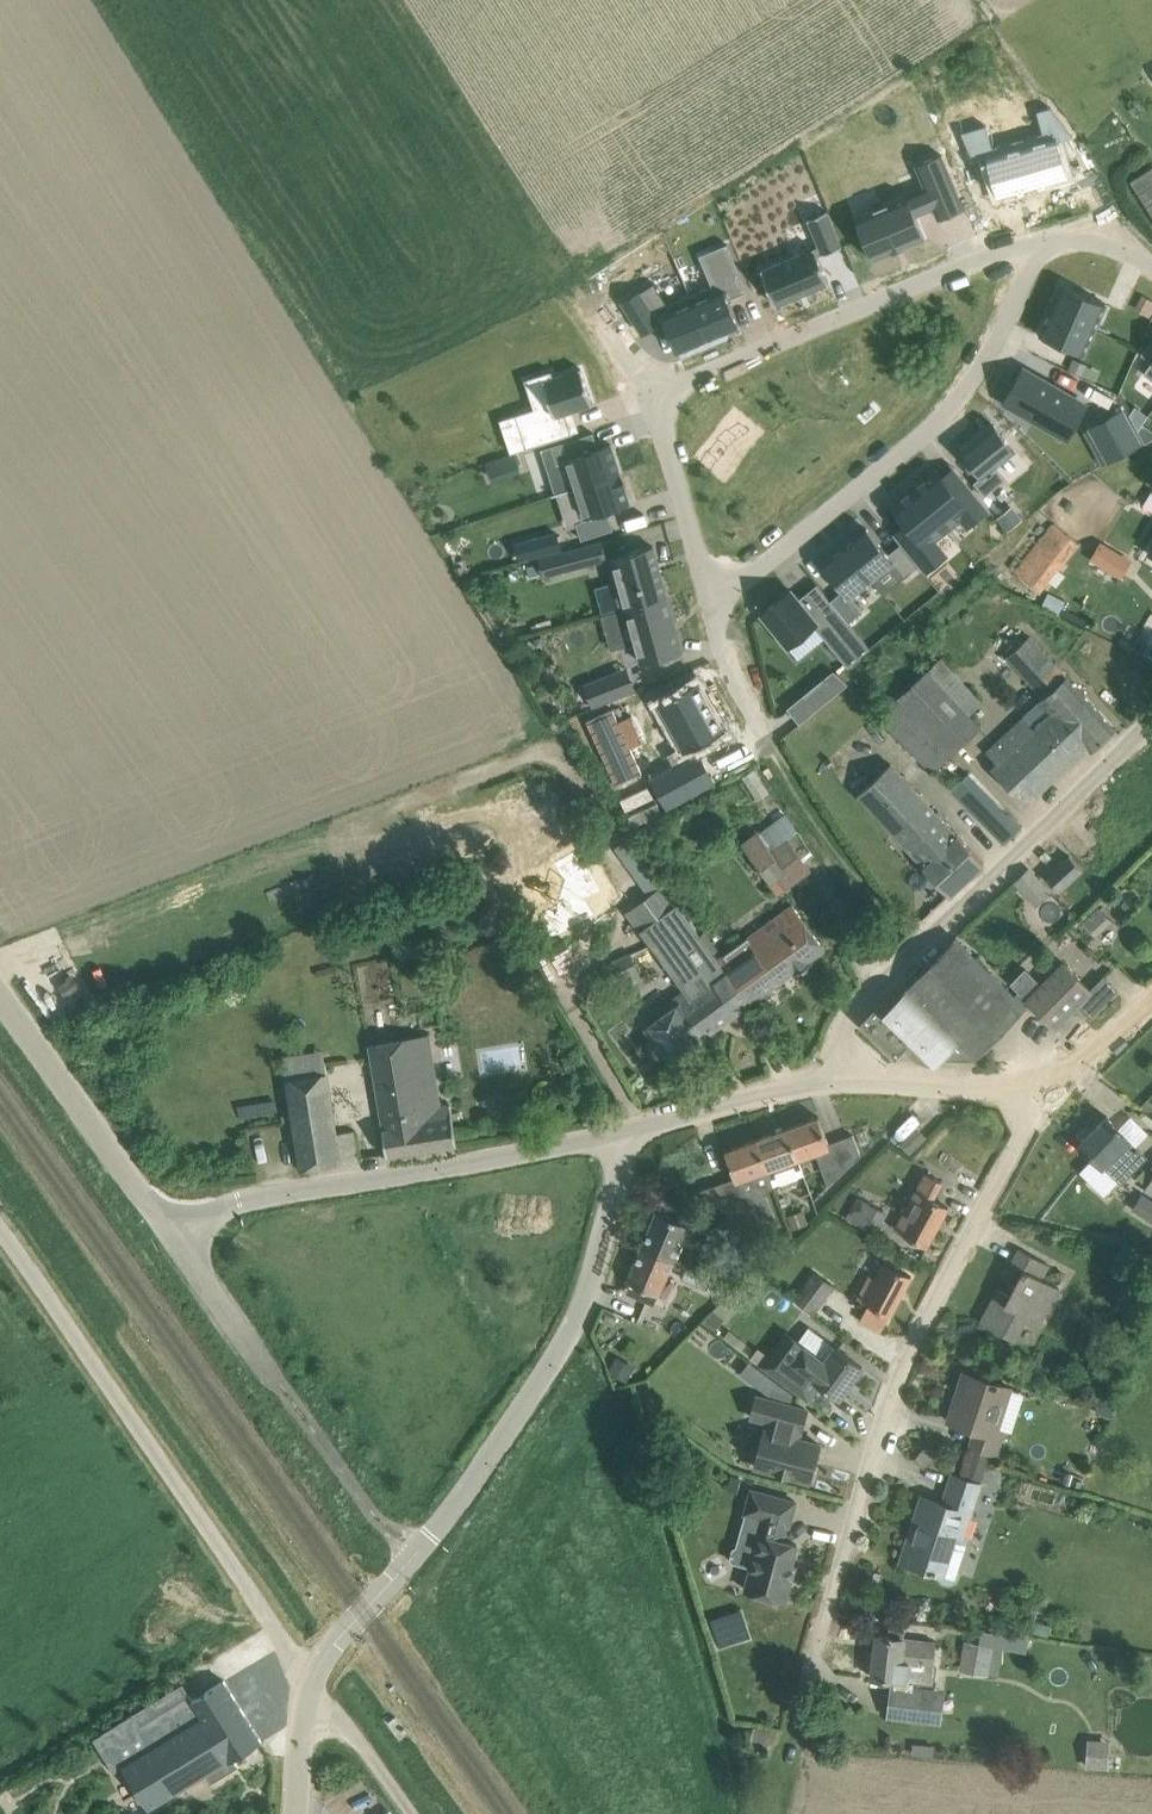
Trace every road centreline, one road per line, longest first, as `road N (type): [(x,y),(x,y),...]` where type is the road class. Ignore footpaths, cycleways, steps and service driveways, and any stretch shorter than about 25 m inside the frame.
road 1 (residential): [(806,1695),(877,1435),(1043,1095)]
road 2 (residential): [(710,614),(967,388),(1046,241)]
road 3 (residential): [(839,1081),(844,1037),(860,999),(1151,715)]
road 4 (residential): [(408,1564),(487,1464),(567,1340),(621,1179),(626,1133)]
road 5 (tertiary): [(176,1235),(239,1200),(626,1133)]
road 6 (residential): [(655,402),(711,369),(984,254),(1046,241)]
road 7 (tertiary): [(176,1235),(0,986)]
road 8 (tertiary): [(839,1081),(626,1133)]
road 9 (residential): [(655,402),(710,614)]
road 10 (tertiary): [(1043,1095),(839,1081)]
road 11 (unclassified): [(309,1701),(337,1640),(408,1564)]
road 12 (unclassified): [(415,1813),(349,1722),(309,1701)]
road 13 (tertiary): [(1151,999),(1043,1095)]
road 14 (residential): [(710,614),(731,674),(764,732)]

